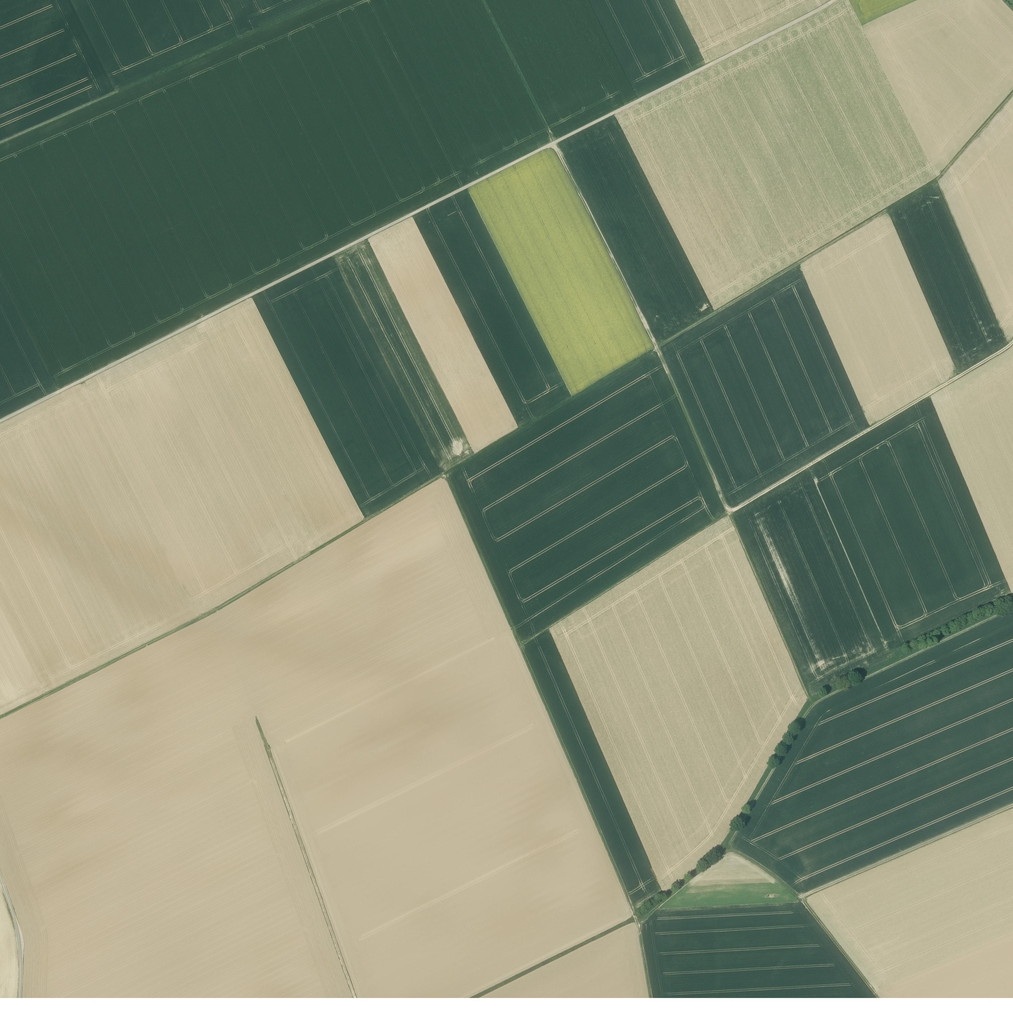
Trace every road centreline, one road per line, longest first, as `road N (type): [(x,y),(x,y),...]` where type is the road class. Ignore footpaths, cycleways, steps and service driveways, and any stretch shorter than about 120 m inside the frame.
road 1 (track): [(0,717),(218,608),(940,178),(1012,94)]
road 2 (track): [(0,422),(835,0)]
road 3 (track): [(1012,606),(812,702),(727,848),(639,923)]
road 4 (track): [(639,923),(445,474)]
road 5 (track): [(812,702),(656,348)]
road 6 (track): [(327,0),(0,148)]
road 7 (track): [(1012,343),(730,513)]
road 8 (track): [(276,770),(358,1008)]
road 9 (track): [(520,647),(730,513)]
road 10 (track): [(802,900),(1012,809)]
road 11 (track): [(727,848),(802,900),(887,1008)]
road 12 (track): [(657,347),(554,143)]
road 13 (track): [(480,0),(554,143)]
road 14 (track): [(0,877),(22,942),(19,1008)]

